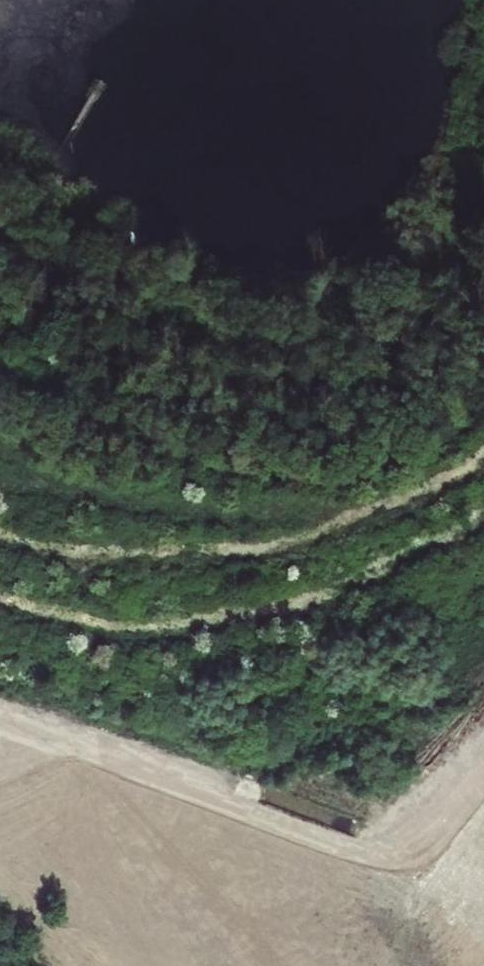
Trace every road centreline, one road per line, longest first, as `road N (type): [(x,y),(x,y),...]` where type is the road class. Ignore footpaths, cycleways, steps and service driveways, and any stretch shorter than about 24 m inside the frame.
road 1 (track): [(483,934),(343,830),(0,715)]
road 2 (track): [(483,406),(358,481),(259,492),(103,458),(0,414)]
road 3 (track): [(367,848),(483,718)]

